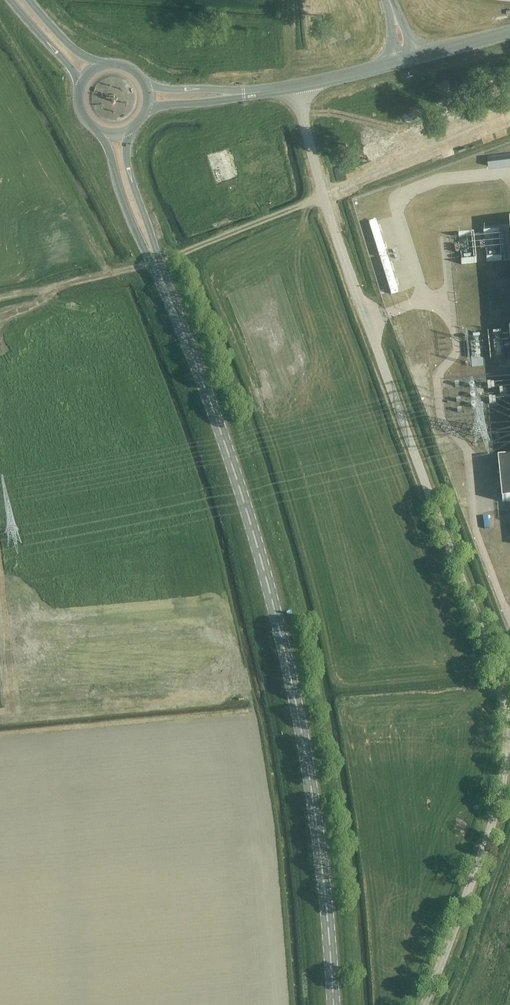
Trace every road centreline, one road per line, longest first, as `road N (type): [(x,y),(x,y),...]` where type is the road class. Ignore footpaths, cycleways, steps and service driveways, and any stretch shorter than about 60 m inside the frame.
road 1 (unclassified): [(425,1004),(504,795),(501,706),(324,197),(296,86)]
road 2 (secondary): [(336,1004),(323,861),(269,585),(235,468),(156,263)]
road 3 (track): [(0,296),(156,263),(324,197)]
road 4 (tertiary): [(296,86),(149,96)]
road 5 (secondary): [(97,130),(156,263)]
road 6 (secondary): [(156,263),(127,164),(129,129)]

